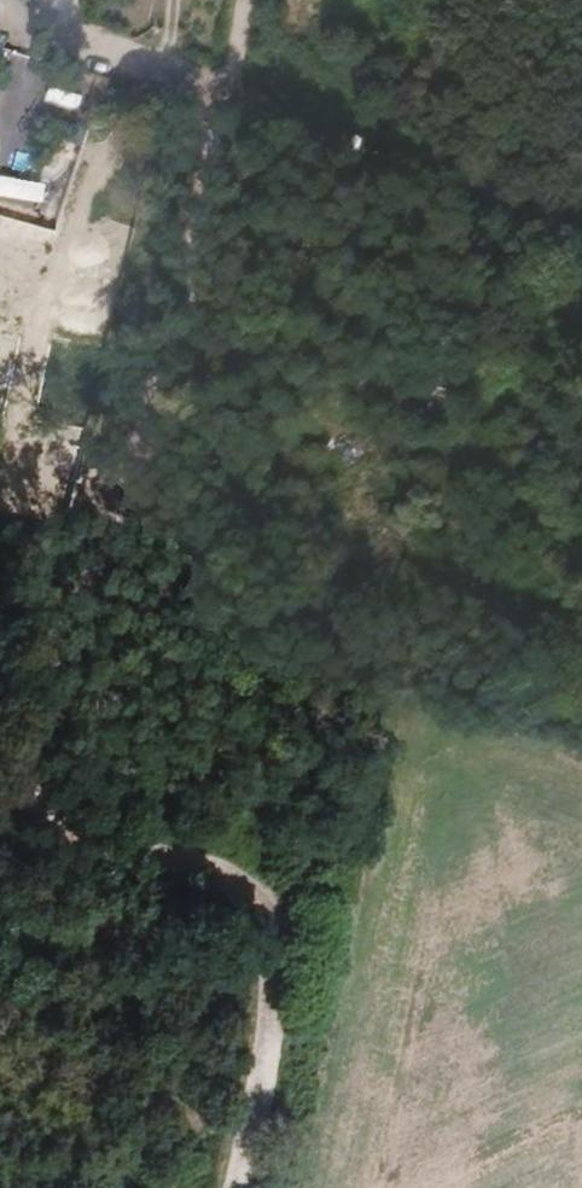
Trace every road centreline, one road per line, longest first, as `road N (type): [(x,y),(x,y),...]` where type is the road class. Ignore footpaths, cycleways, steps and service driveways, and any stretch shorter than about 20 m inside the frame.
road 1 (track): [(176,82),(105,452),(34,659),(14,754),(33,811),(256,918),(263,994),(222,1187)]
road 2 (track): [(581,232),(176,82)]
road 3 (track): [(176,82),(0,21)]

